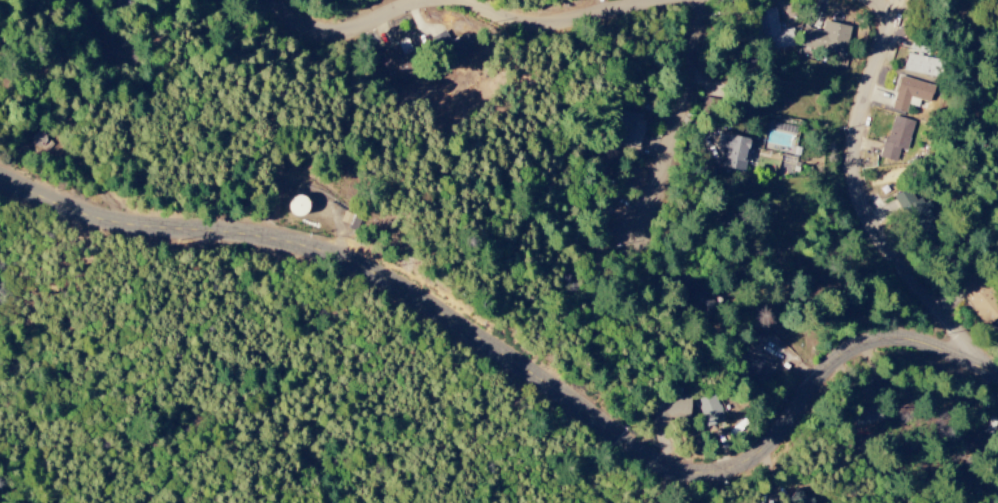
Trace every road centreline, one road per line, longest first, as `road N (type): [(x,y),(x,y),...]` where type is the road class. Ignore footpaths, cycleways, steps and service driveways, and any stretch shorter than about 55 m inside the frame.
road 1 (residential): [(0,173),(96,217),(272,236),(361,258),(481,330),(680,470),(749,467),(777,444),(835,365),(877,341),(925,343),(997,373)]
road 2 (residential): [(908,0),(858,131),(858,188),(893,248),(996,372)]
road 3 (residential): [(723,0),(693,123),(650,236)]
road 4 (residential): [(671,0),(548,24),(455,0)]
road 5 (residential): [(433,0),(326,30),(293,19),(274,0)]

